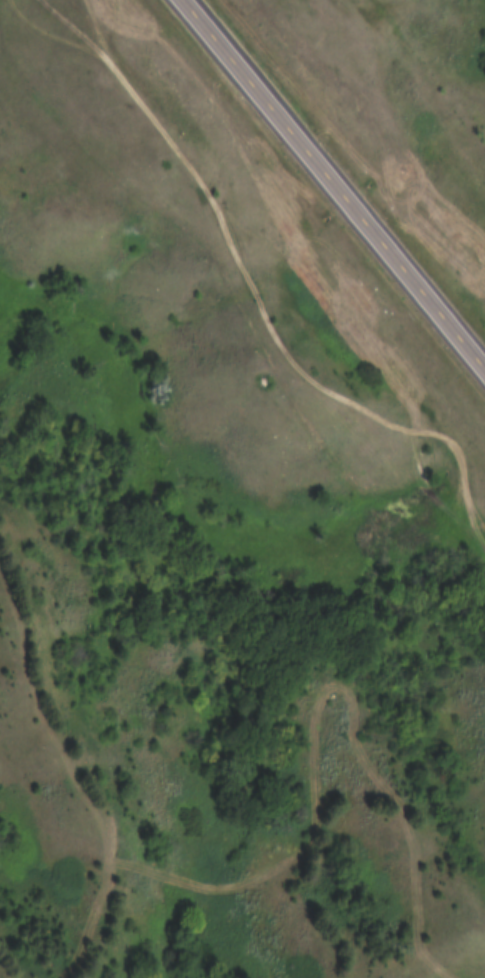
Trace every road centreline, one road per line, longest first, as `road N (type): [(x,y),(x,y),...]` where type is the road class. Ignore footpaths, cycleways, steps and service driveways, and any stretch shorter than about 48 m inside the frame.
road 1 (primary): [(484,365),(194,0)]

